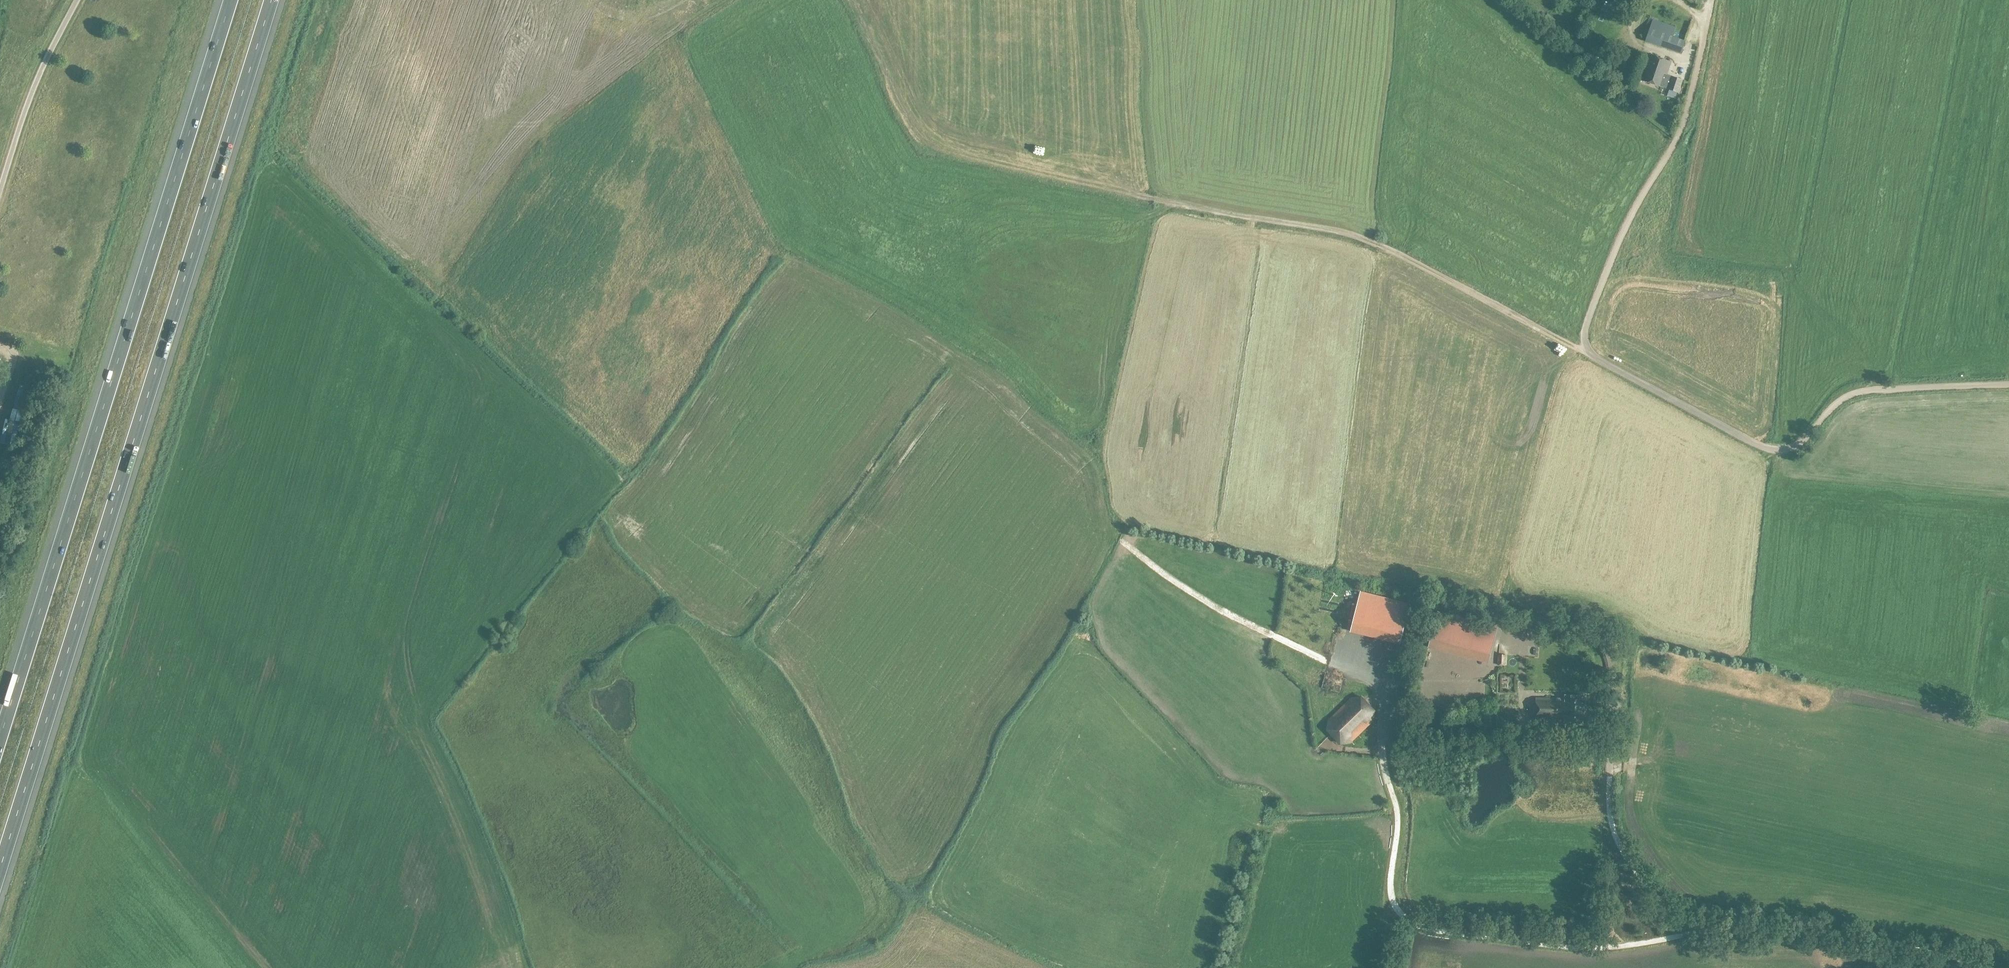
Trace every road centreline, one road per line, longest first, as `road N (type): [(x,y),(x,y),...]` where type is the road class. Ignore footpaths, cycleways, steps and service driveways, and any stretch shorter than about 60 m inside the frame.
road 1 (motorway): [(0,875),(272,0)]
road 2 (track): [(1590,353),(1361,236),(927,145),(848,0)]
road 3 (unclassified): [(2008,386),(1867,392),(1779,452),(1590,353),(1587,331),(1613,259),(1684,124),(1713,0)]
road 4 (motorway): [(228,0),(0,734)]

